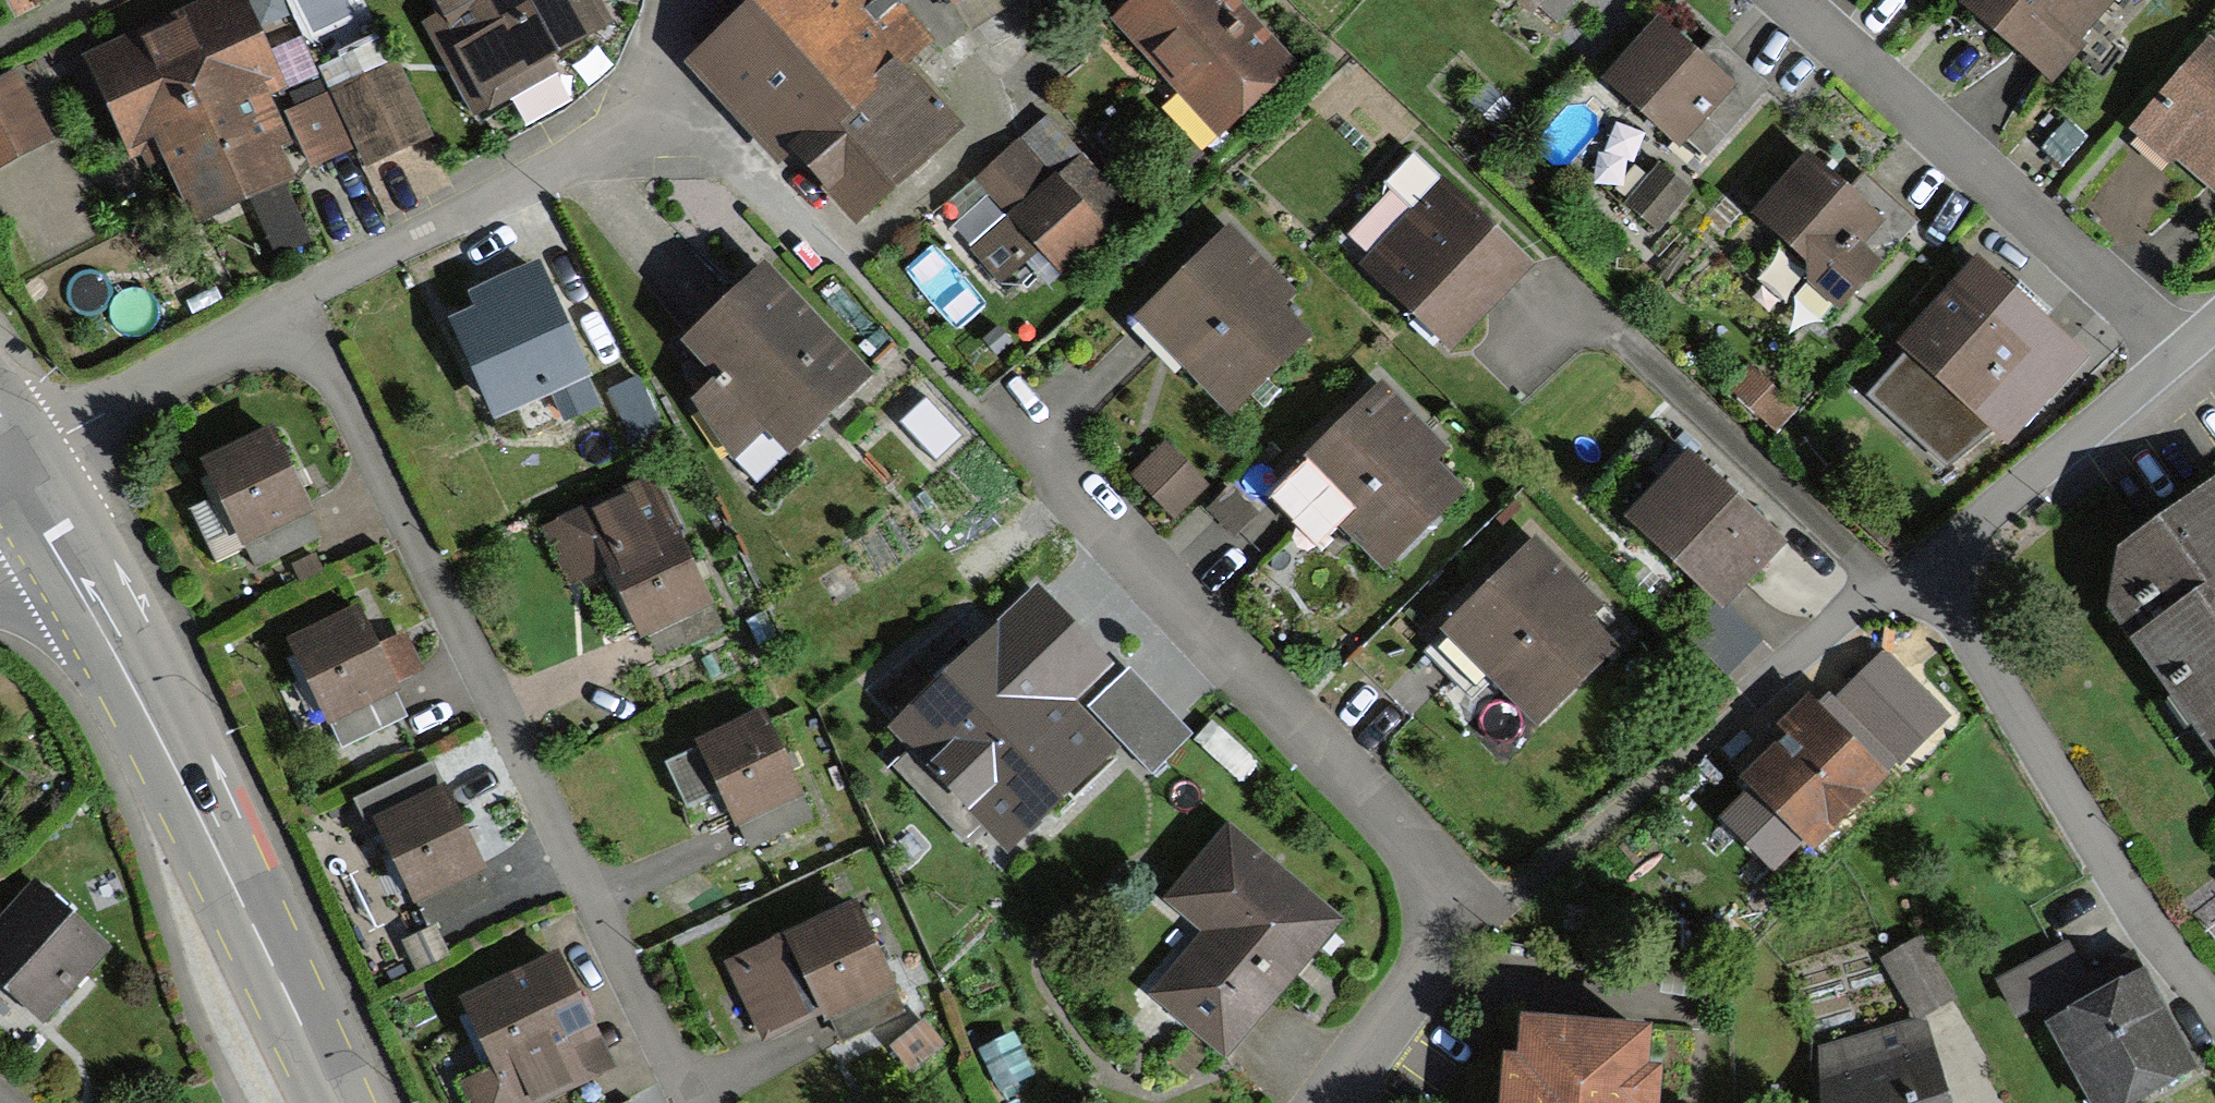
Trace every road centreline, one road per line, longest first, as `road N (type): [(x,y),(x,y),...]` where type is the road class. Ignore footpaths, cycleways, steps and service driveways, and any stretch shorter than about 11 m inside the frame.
road 1 (residential): [(1322,1102),(1435,951),(1440,896),(1409,825),(986,411)]
road 2 (residential): [(299,297),(688,1102)]
road 3 (residential): [(2172,357),(1921,568),(2214,1017)]
road 4 (tertiary): [(341,1102),(26,480)]
road 5 (residential): [(1792,0),(2172,357)]
road 6 (residential): [(670,0),(652,70),(610,130),(299,297)]
road 7 (residential): [(299,297),(71,433),(26,480)]

